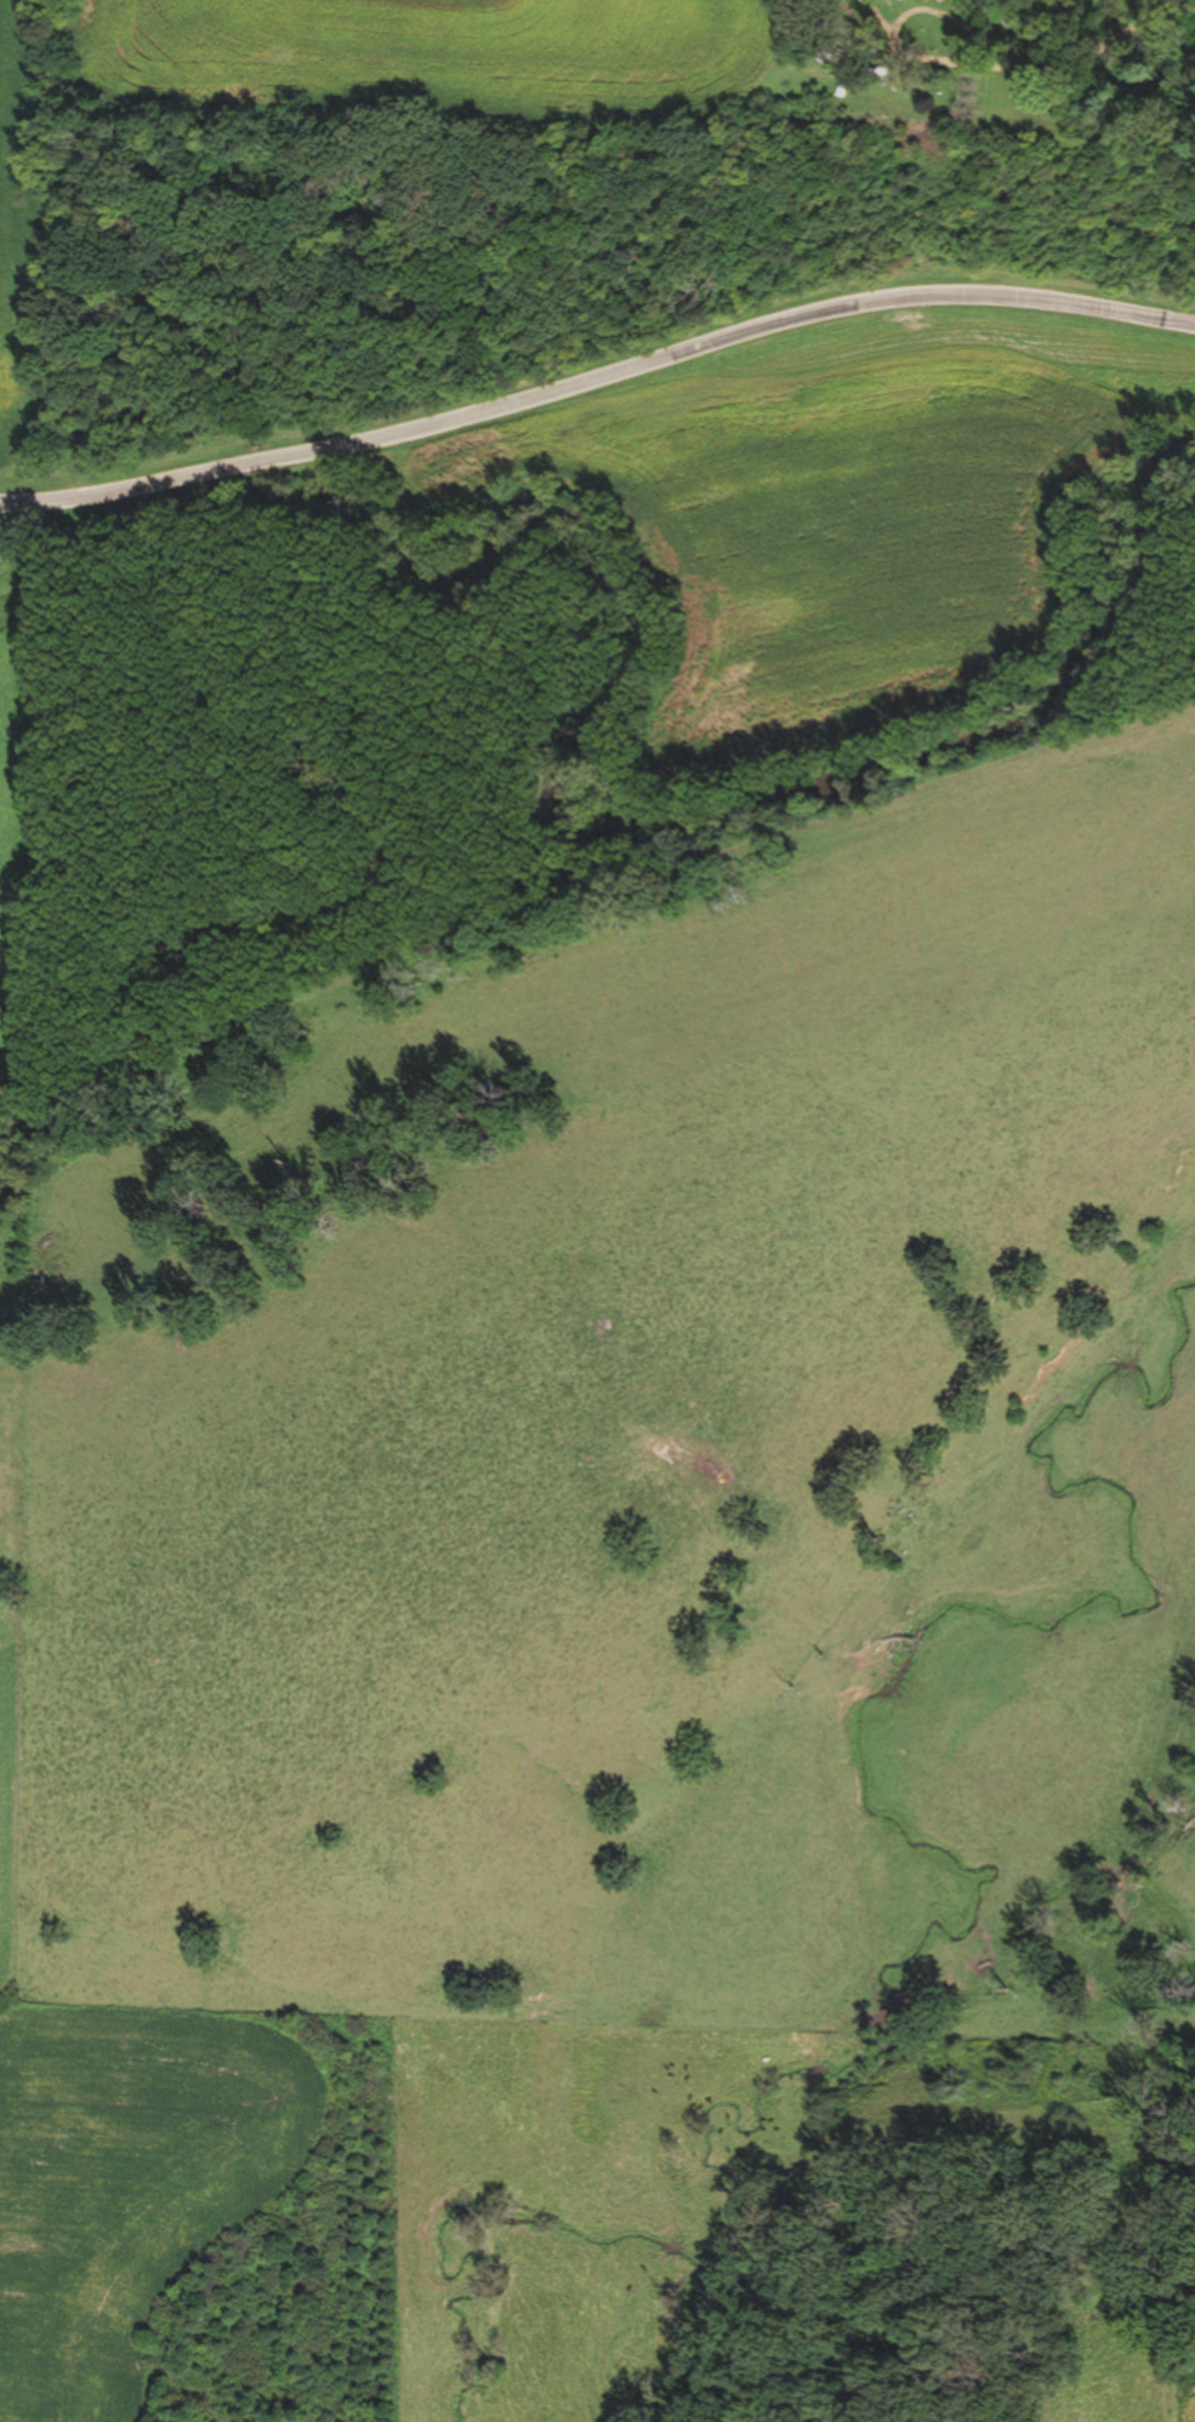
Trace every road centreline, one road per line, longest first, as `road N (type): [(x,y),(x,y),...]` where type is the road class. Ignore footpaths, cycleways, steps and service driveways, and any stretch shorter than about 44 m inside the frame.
road 1 (residential): [(0,499),(78,495),(397,432),(831,310),(924,296),(1019,295),(1194,321)]

